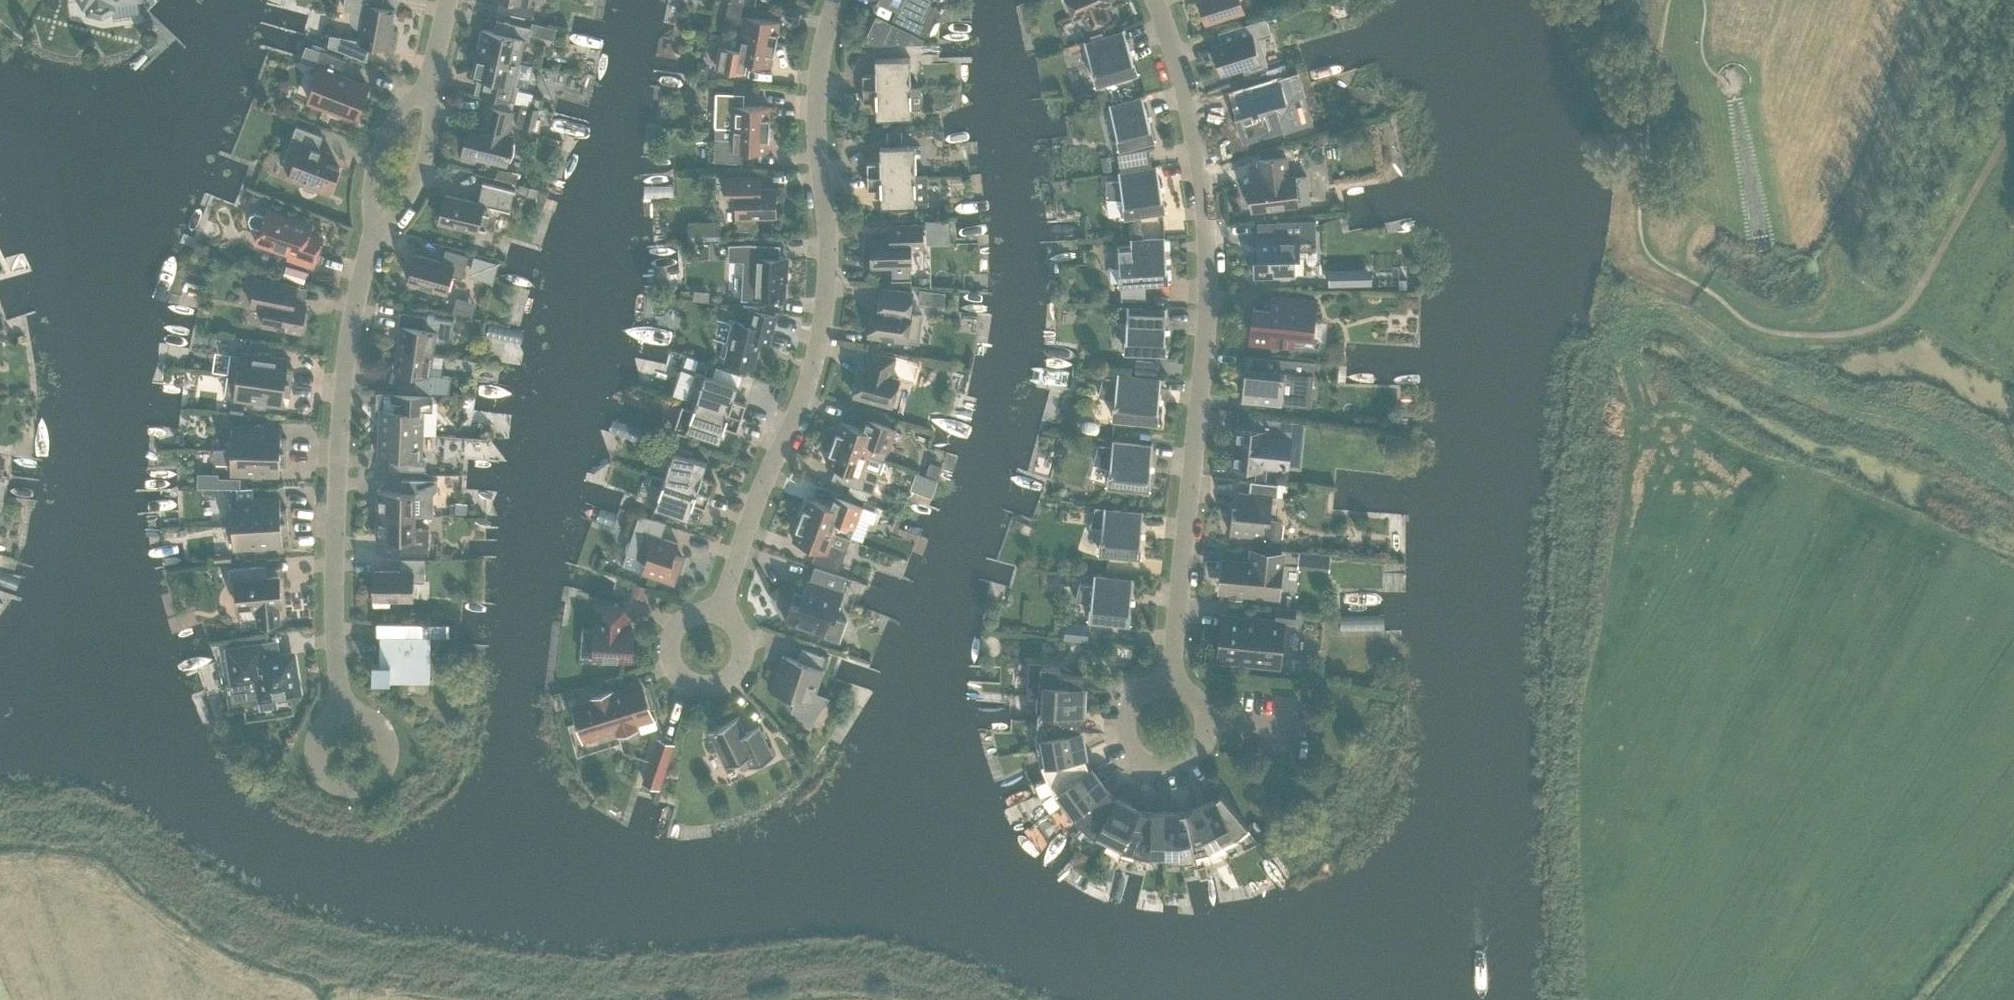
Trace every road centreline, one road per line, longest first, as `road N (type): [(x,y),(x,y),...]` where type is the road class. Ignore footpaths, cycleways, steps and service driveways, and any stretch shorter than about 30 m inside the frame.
road 1 (residential): [(1171,686),(1210,281),(1203,177),(1160,0)]
road 2 (residential): [(835,0),(815,57),(829,252),(824,323),(717,616)]
road 3 (residential): [(378,227),(355,301),(338,427),(332,633),(340,718)]
road 4 (residential): [(1171,686),(1134,704),(1127,732),(1139,757),(1163,770),(1189,765),(1207,745),(1210,718)]
road 5 (residential): [(340,718),(321,730),(313,751),(327,782),(348,789),(372,782),(386,749)]
road 6 (residential): [(717,616),(684,622),(672,642),(674,664),(688,681),(712,686),(740,665)]
road 7 (residential): [(378,227),(411,202),(424,174),(431,125),(425,87)]
road 8 (residential): [(378,227),(375,170),(386,130),(425,87)]

